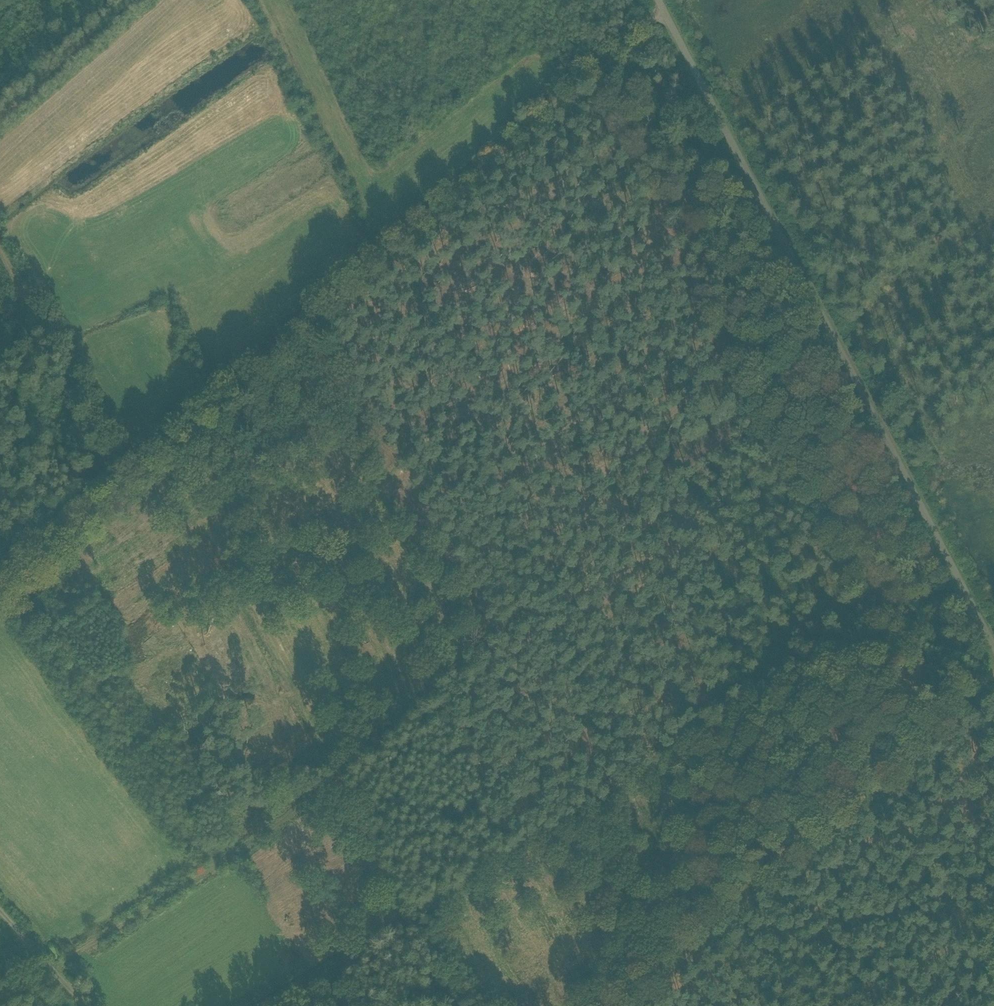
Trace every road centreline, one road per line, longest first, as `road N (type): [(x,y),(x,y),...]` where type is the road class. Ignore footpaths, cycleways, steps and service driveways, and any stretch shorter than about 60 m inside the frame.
road 1 (track): [(0,595),(139,468),(0,246)]

